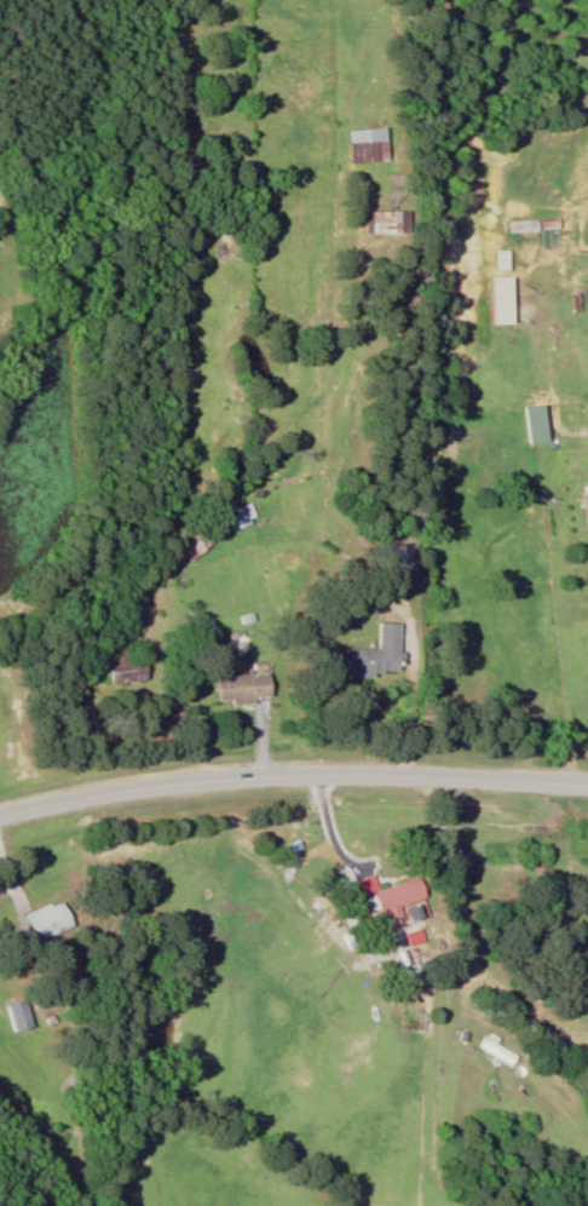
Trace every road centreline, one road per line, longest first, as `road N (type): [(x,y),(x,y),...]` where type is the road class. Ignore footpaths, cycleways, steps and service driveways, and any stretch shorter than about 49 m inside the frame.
road 1 (secondary): [(587,787),(336,776),(191,786),(0,818)]
road 2 (residential): [(434,779),(532,1009),(587,1036)]

